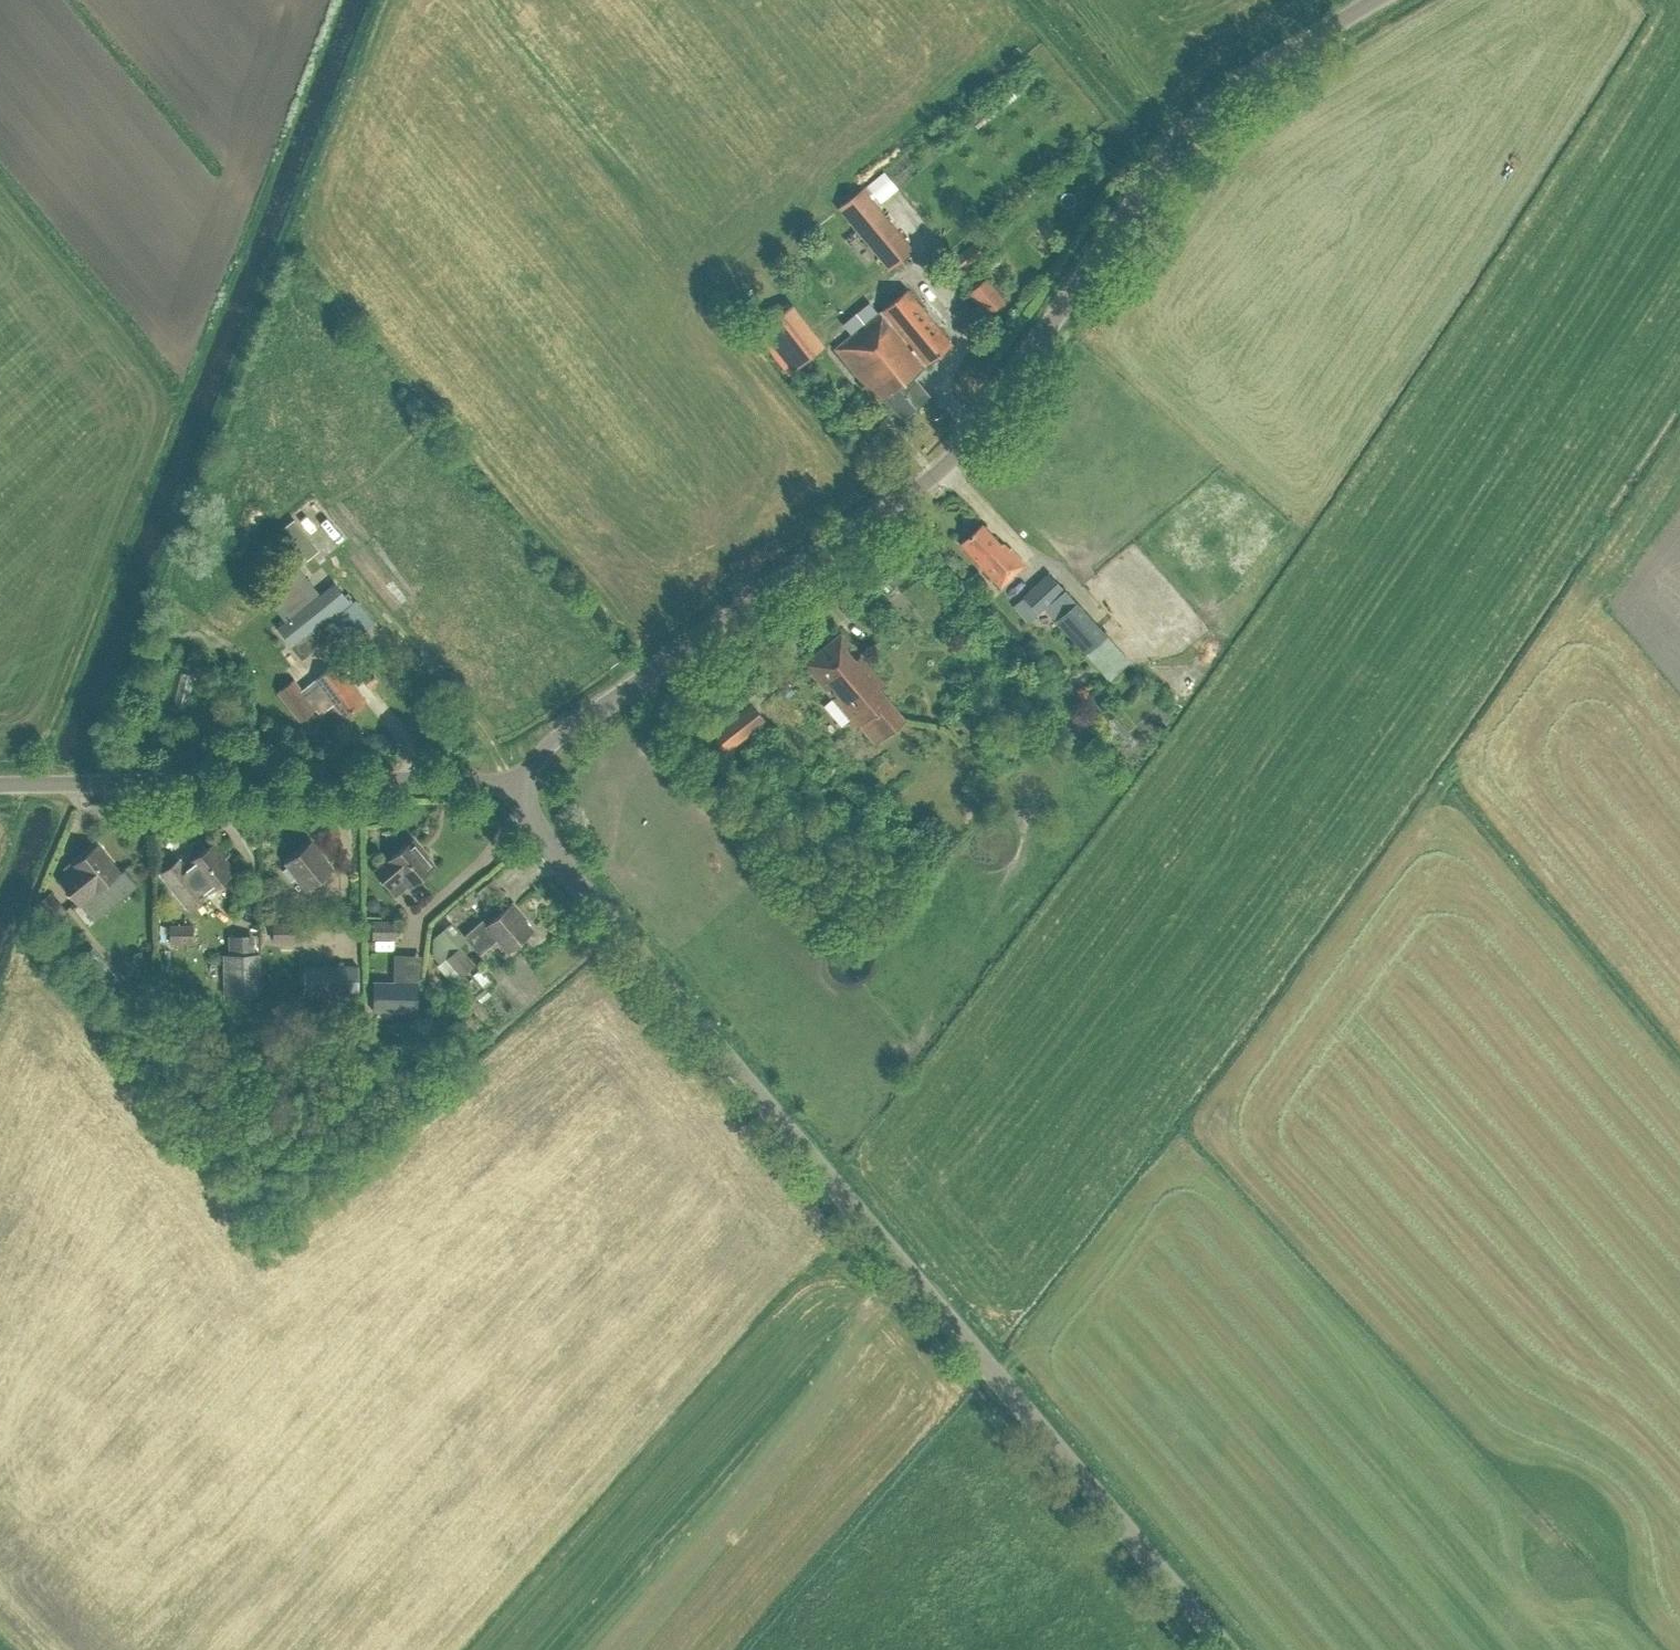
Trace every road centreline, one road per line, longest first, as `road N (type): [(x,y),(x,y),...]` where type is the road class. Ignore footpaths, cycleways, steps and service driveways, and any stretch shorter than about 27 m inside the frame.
road 1 (unclassified): [(526,785),(558,735),(956,454),(1189,126),(1258,70),(1375,0)]
road 2 (unclassified): [(1227,1649),(553,850),(529,814),(526,785)]
road 3 (unclassified): [(0,782),(466,775),(526,785)]

